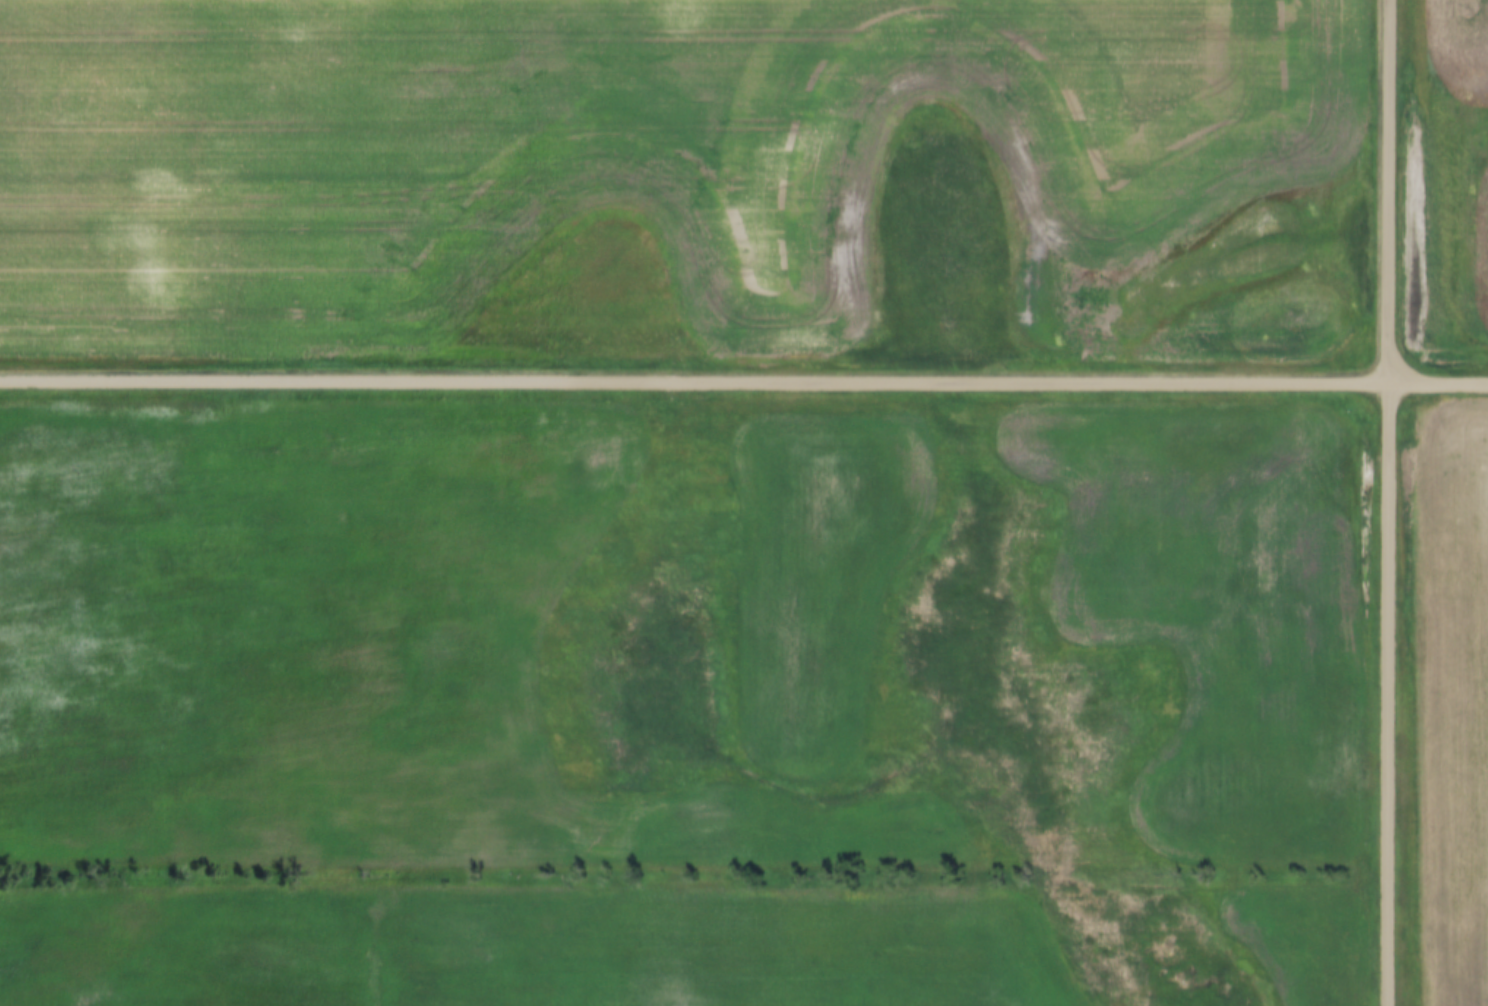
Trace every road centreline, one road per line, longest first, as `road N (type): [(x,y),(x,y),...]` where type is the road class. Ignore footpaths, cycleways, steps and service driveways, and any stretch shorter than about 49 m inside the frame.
road 1 (residential): [(1487,383),(0,380)]
road 2 (residential): [(1388,1005),(1391,0)]

